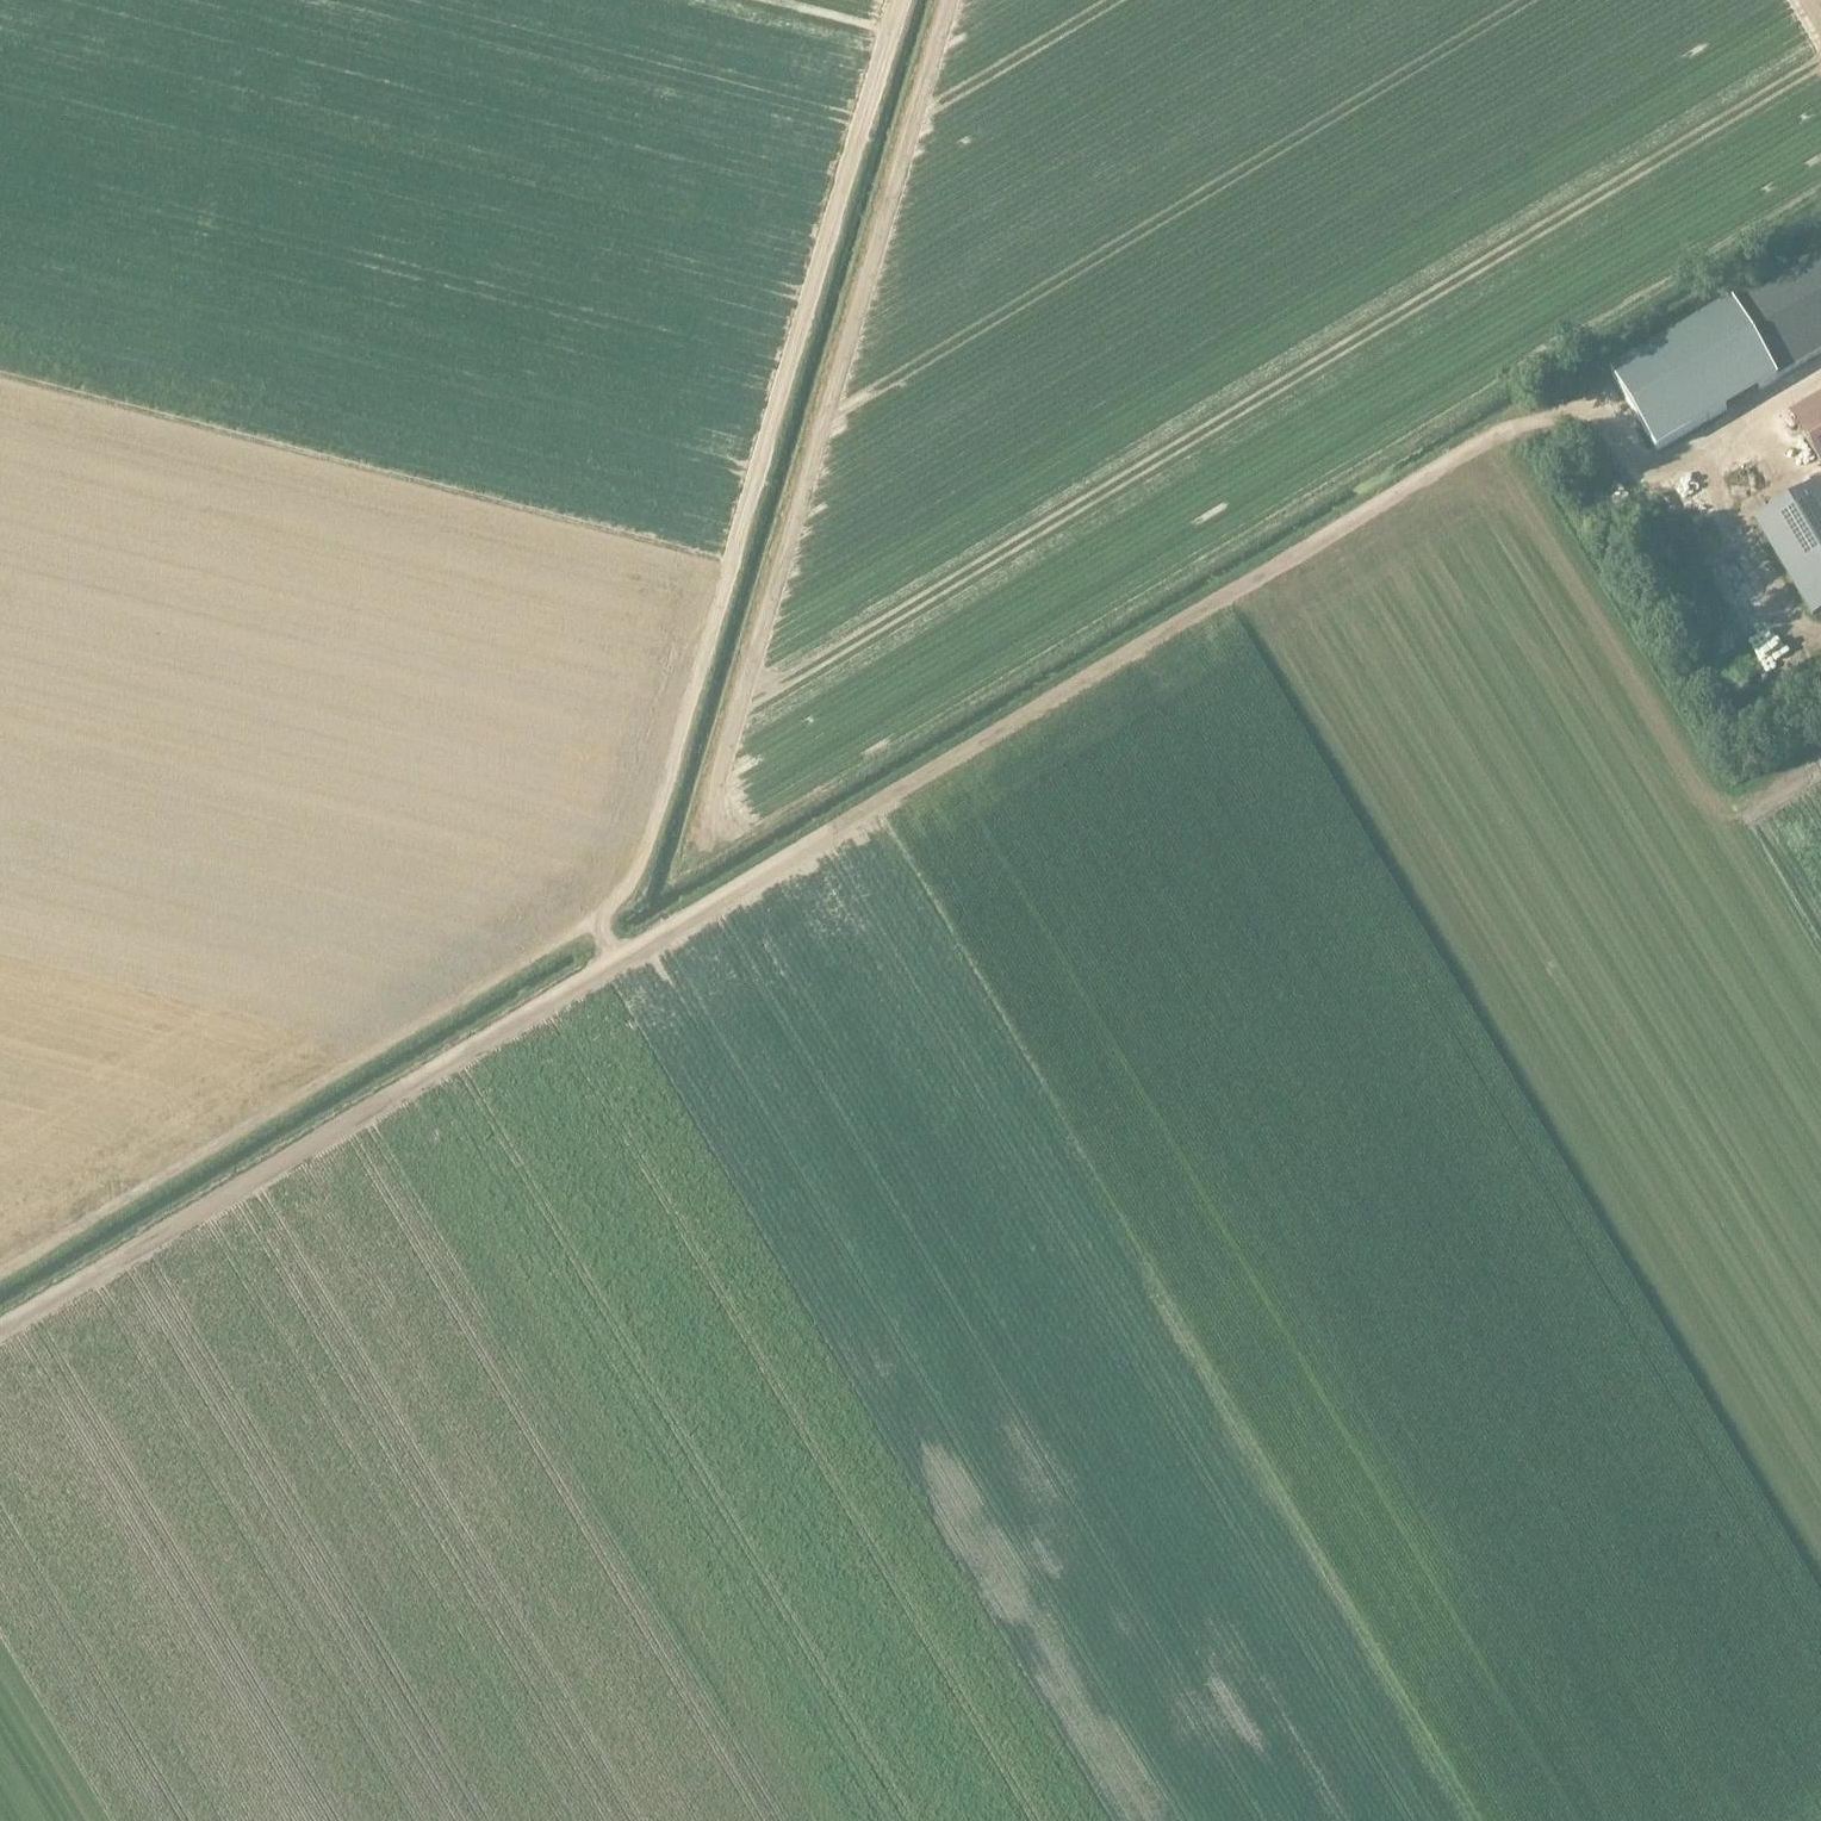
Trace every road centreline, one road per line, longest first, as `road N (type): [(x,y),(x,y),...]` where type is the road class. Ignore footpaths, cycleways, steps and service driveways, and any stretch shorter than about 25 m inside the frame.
road 1 (track): [(903,0),(736,553)]

